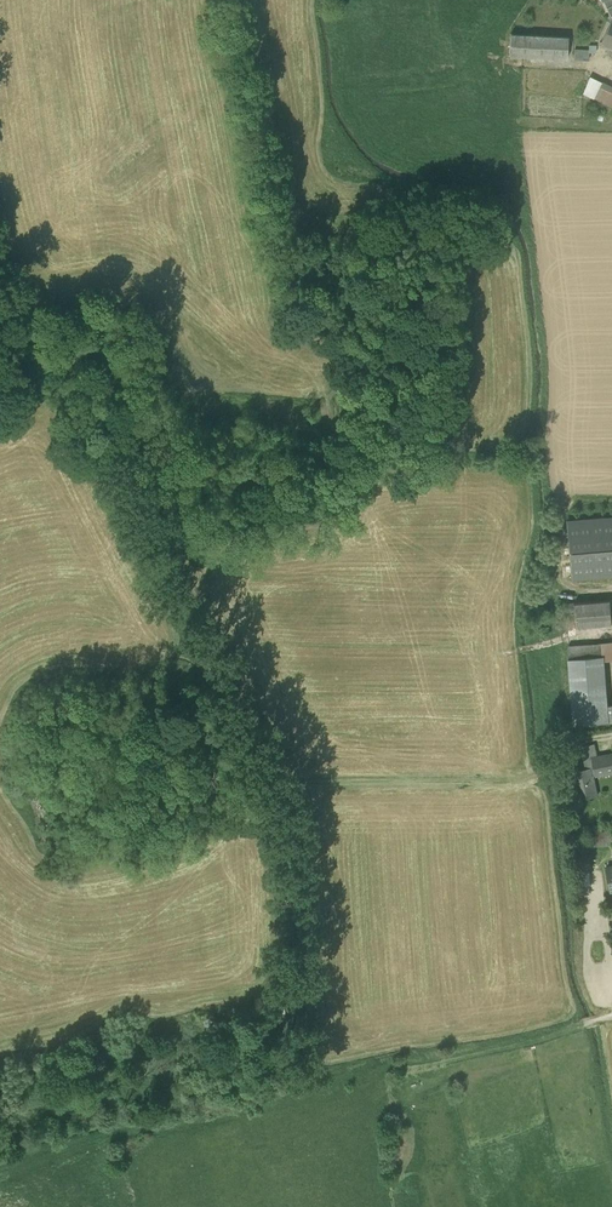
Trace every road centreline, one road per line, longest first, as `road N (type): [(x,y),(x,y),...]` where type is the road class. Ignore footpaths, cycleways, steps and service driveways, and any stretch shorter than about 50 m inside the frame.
road 1 (track): [(128,1140),(404,1066),(501,1051),(611,1016)]
road 2 (track): [(270,784),(534,782),(567,742),(601,736)]
road 3 (track): [(270,784),(299,1094)]

